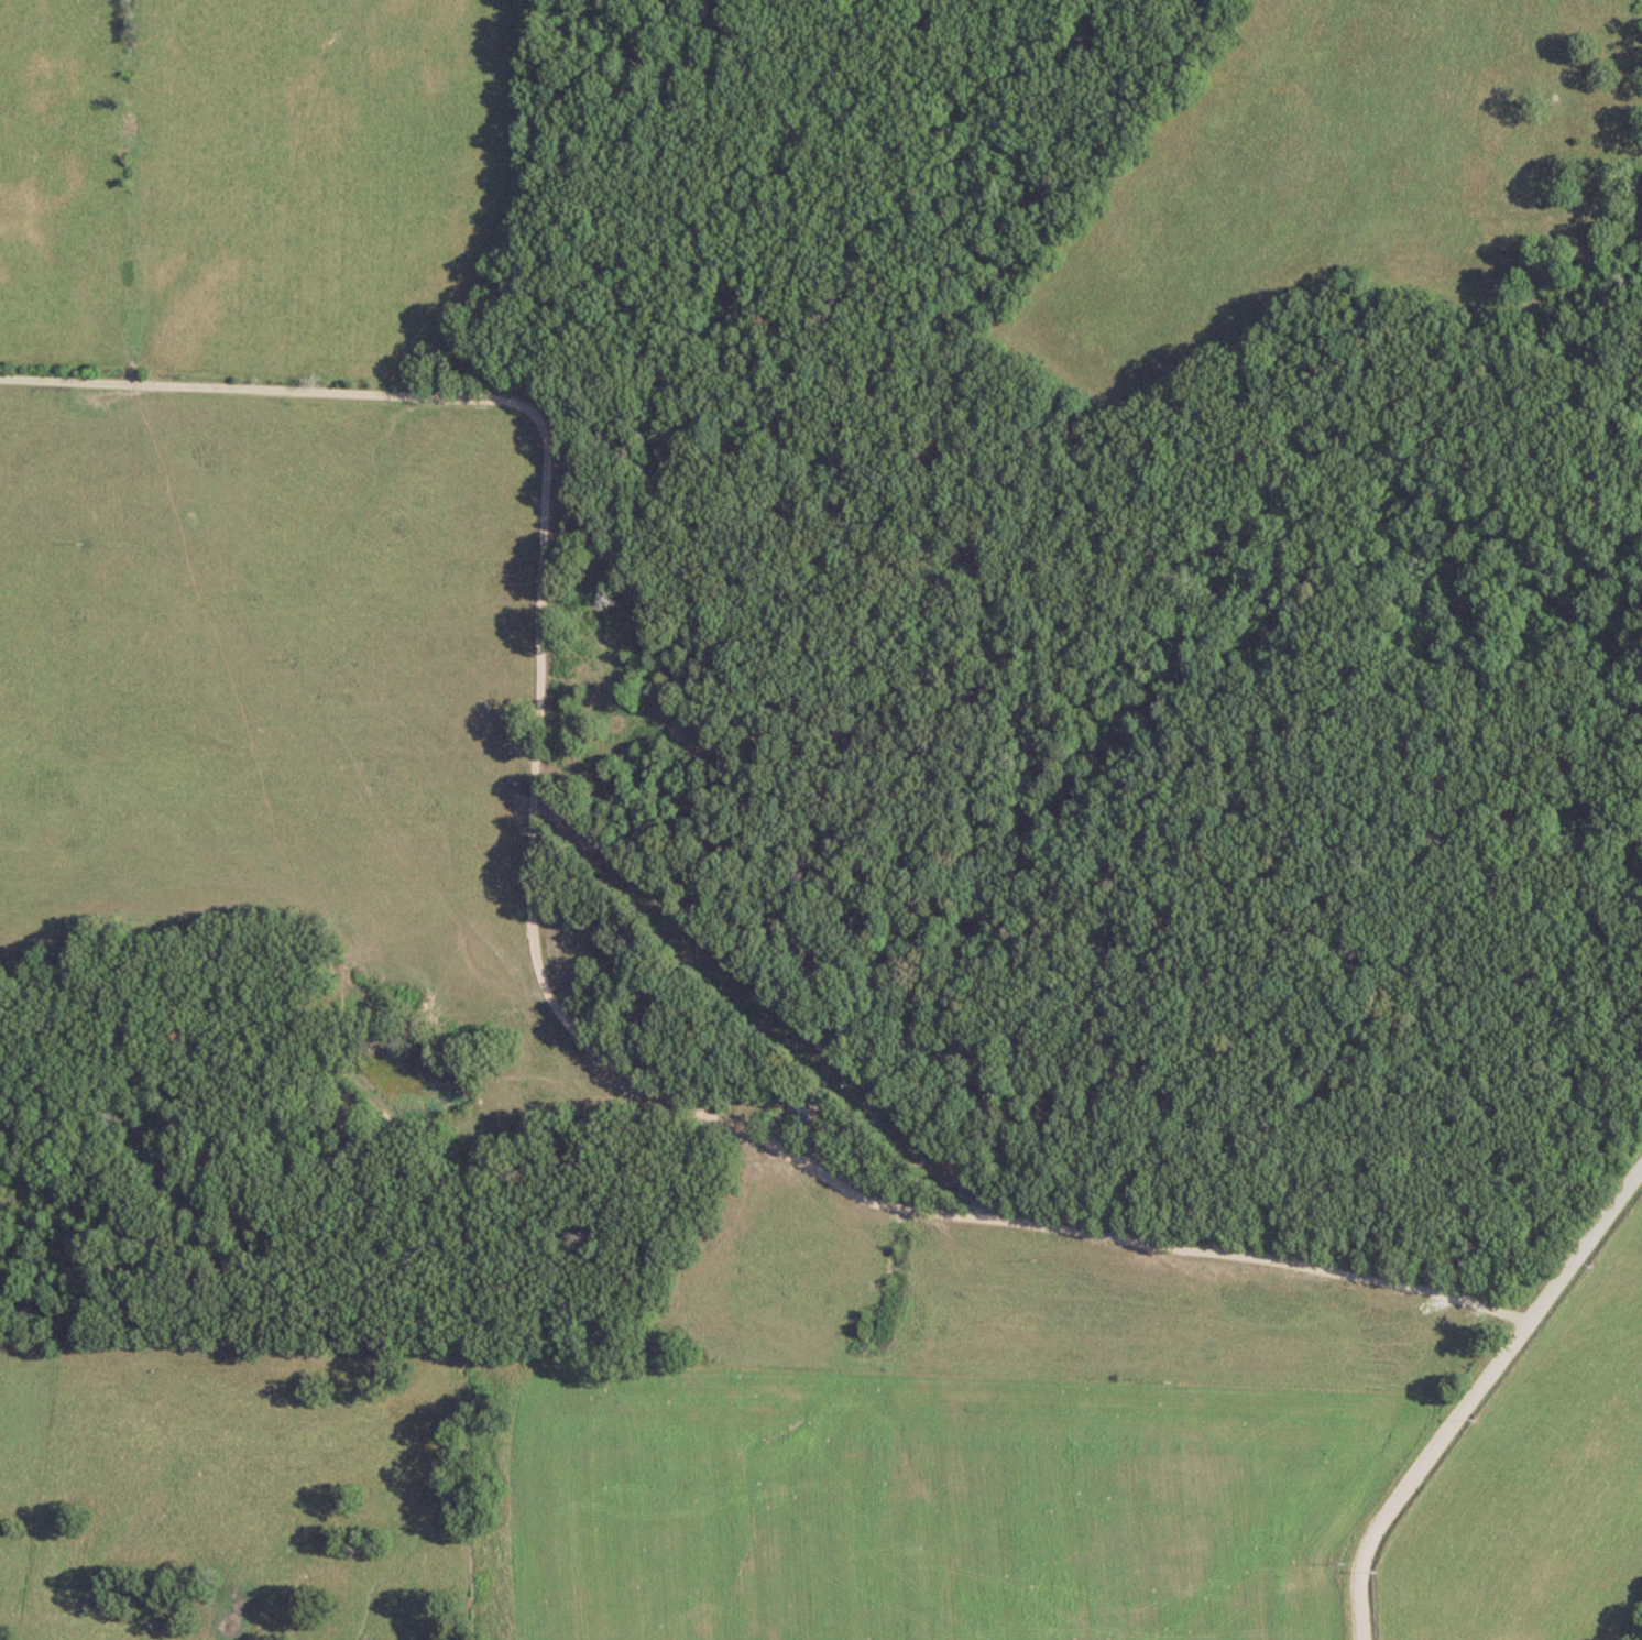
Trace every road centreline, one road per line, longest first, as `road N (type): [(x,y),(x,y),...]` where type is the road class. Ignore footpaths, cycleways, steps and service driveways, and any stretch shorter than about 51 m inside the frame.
road 1 (residential): [(1356,1639),(1354,1600),(1368,1528),(1641,1160)]

